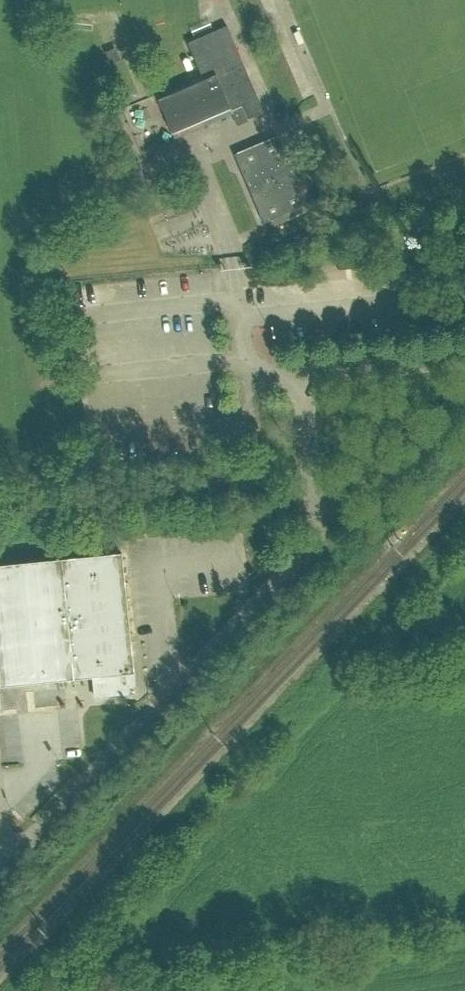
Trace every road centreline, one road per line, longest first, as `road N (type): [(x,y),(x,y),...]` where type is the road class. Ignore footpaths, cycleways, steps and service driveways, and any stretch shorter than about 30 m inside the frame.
road 1 (unclassified): [(0,867),(309,551),(316,524),(301,386),(311,374),(464,356)]

